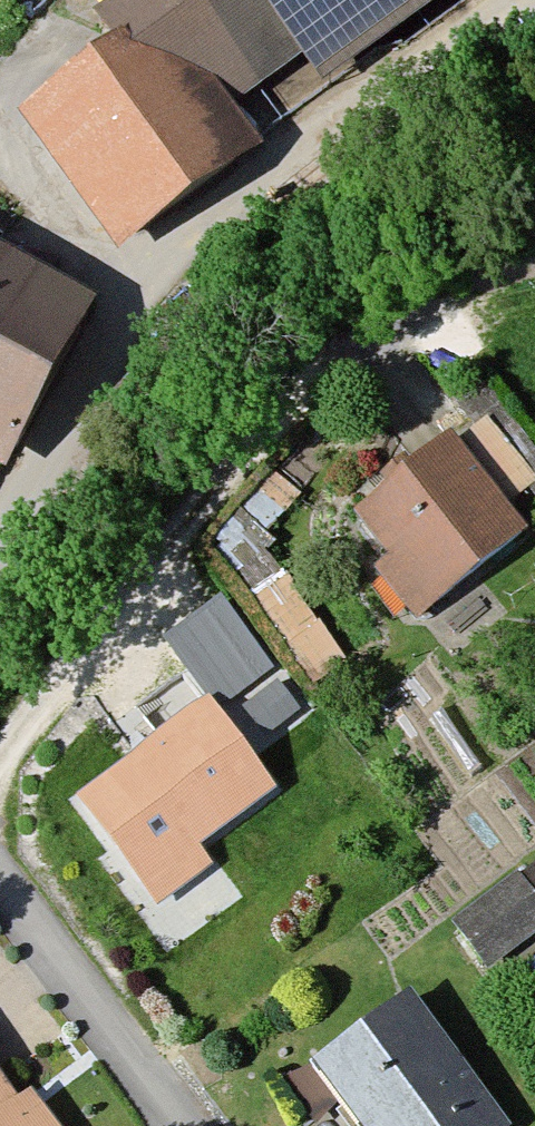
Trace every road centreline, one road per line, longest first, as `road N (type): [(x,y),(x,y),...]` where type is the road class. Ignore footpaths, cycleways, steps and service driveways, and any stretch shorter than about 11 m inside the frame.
road 1 (residential): [(178,1125),(0,887)]

